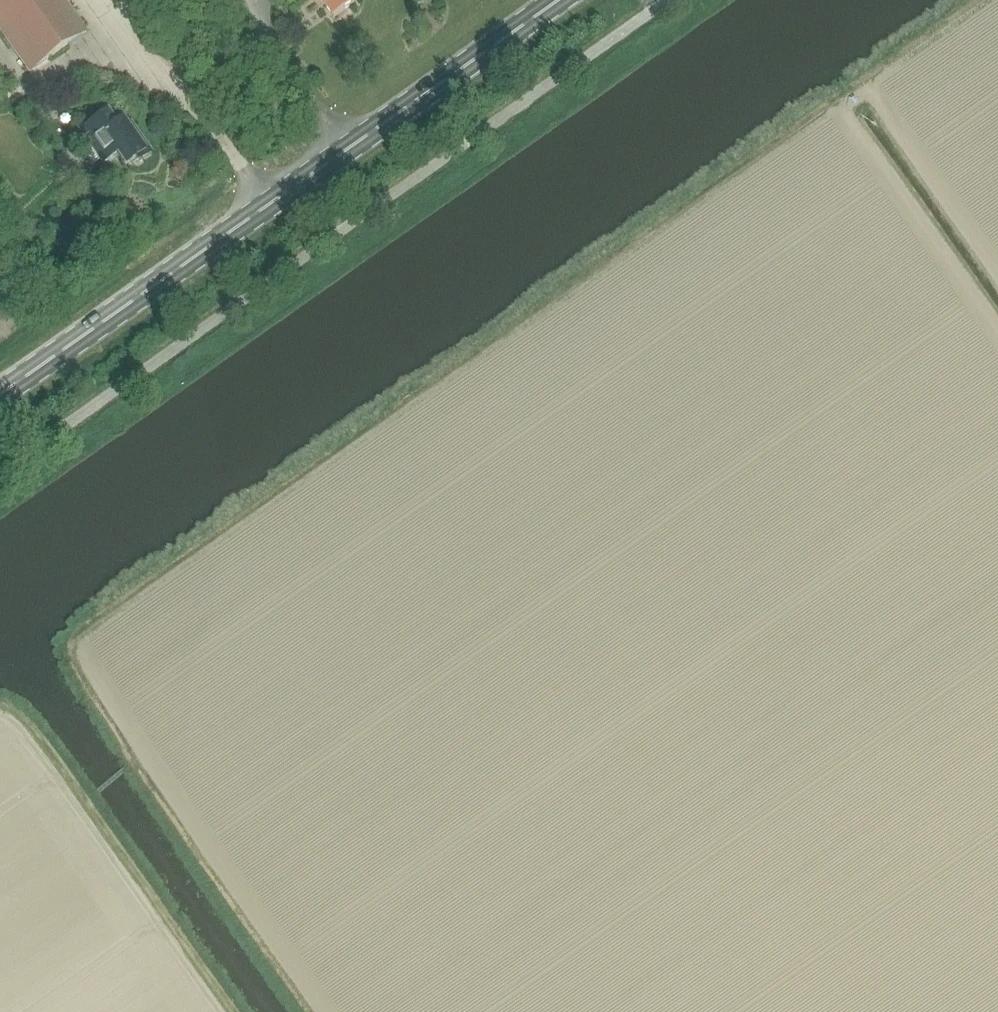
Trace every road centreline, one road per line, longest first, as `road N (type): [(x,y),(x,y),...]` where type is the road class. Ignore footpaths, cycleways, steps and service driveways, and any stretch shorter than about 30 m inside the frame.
road 1 (primary): [(0,398),(564,0)]

